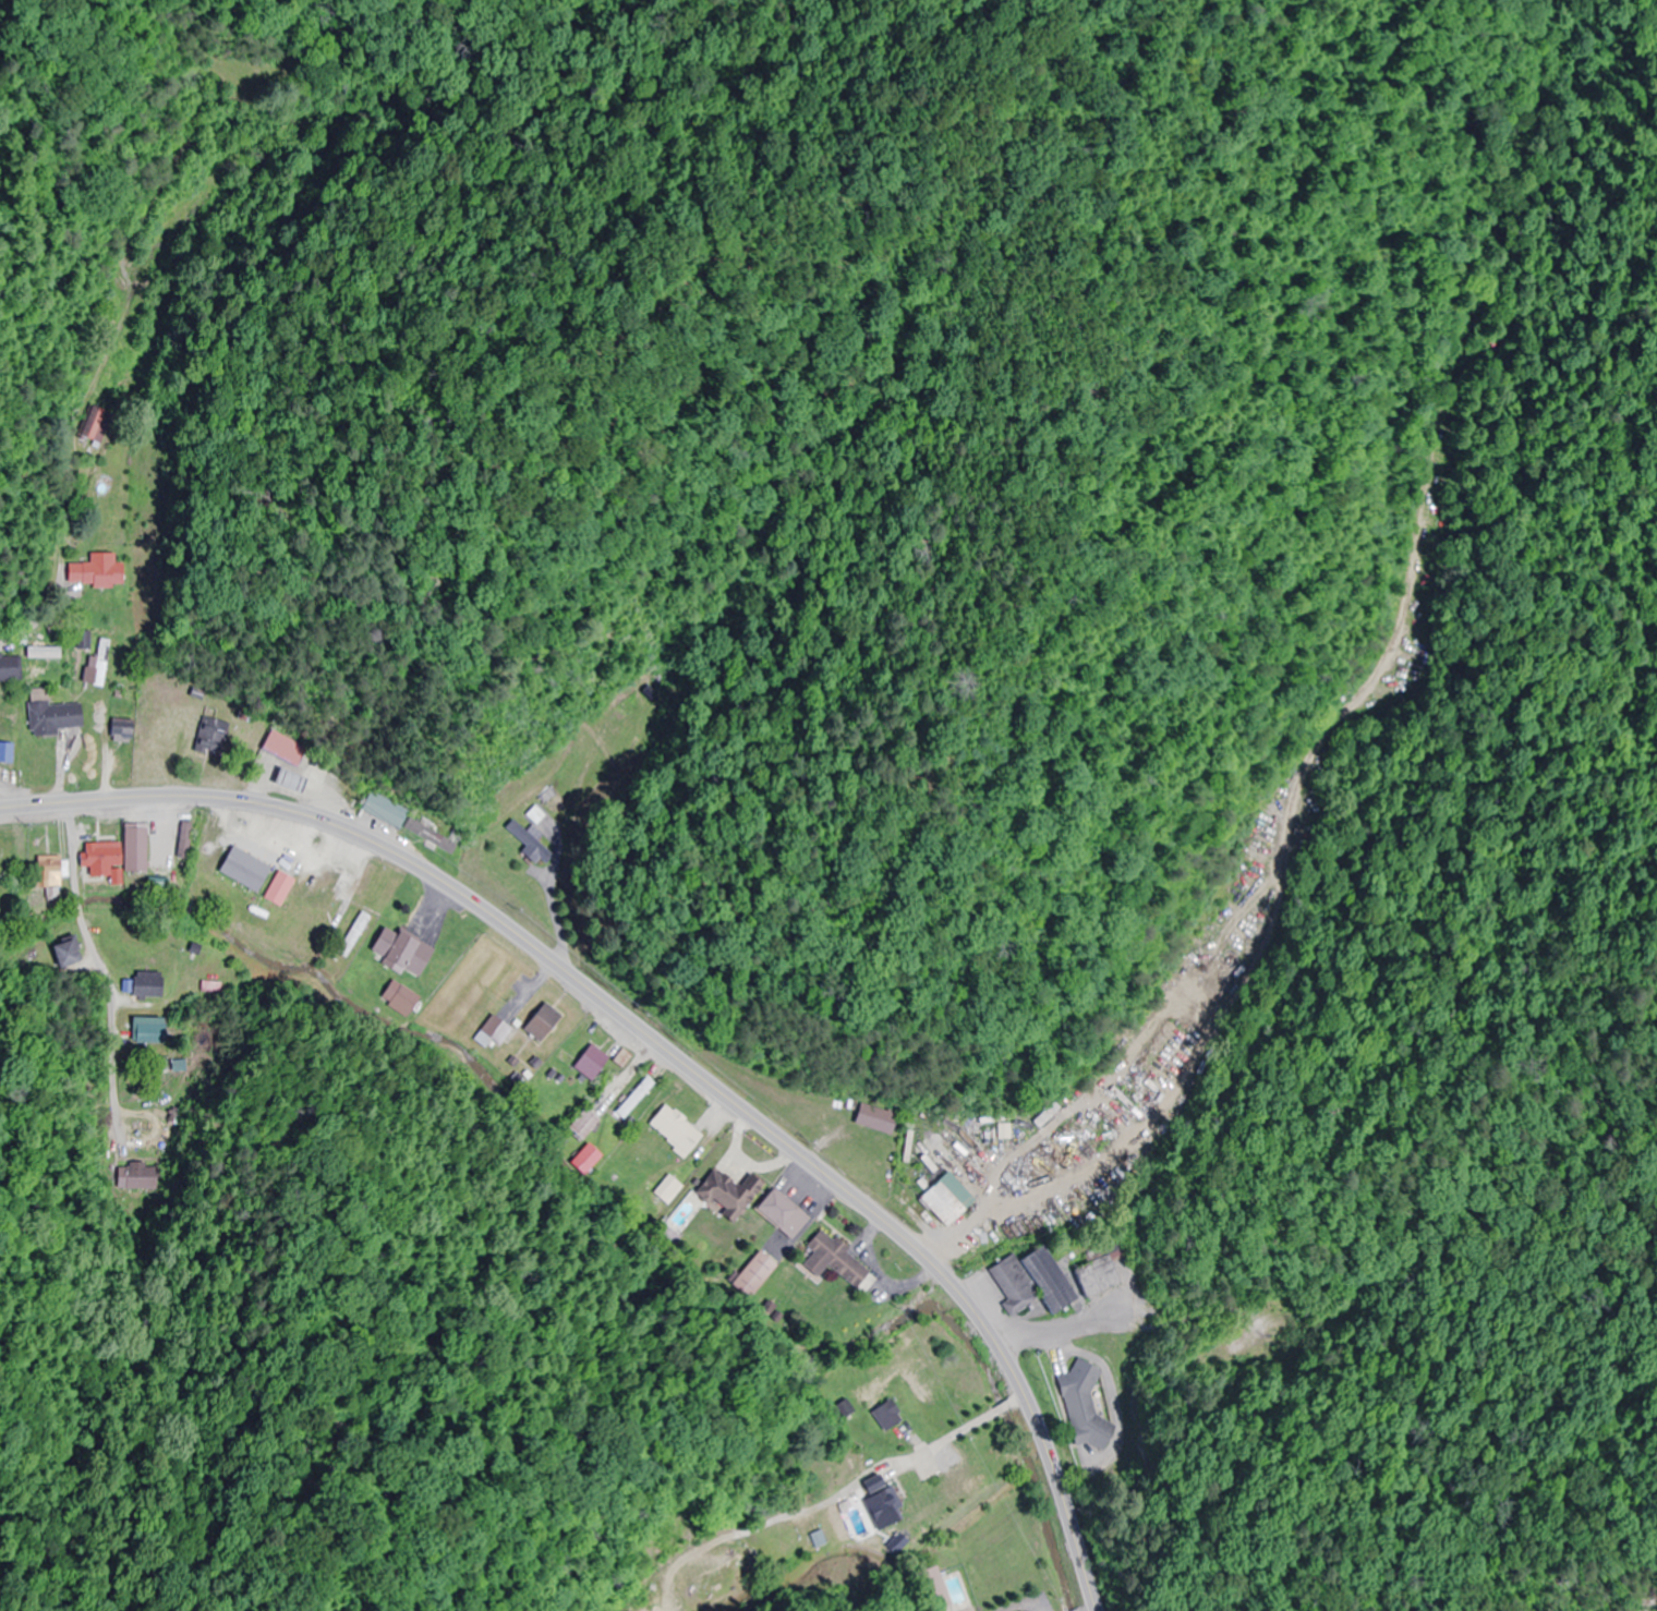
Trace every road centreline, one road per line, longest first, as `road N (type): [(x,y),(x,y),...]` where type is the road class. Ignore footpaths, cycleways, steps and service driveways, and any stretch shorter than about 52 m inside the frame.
road 1 (primary): [(1095,1610),(1021,1395),(960,1299),(867,1210),(510,933),(362,839),(259,806),(184,798),(0,809)]
road 2 (residential): [(28,807),(131,973),(419,1610)]
road 3 (residential): [(0,637),(57,594),(85,471)]

